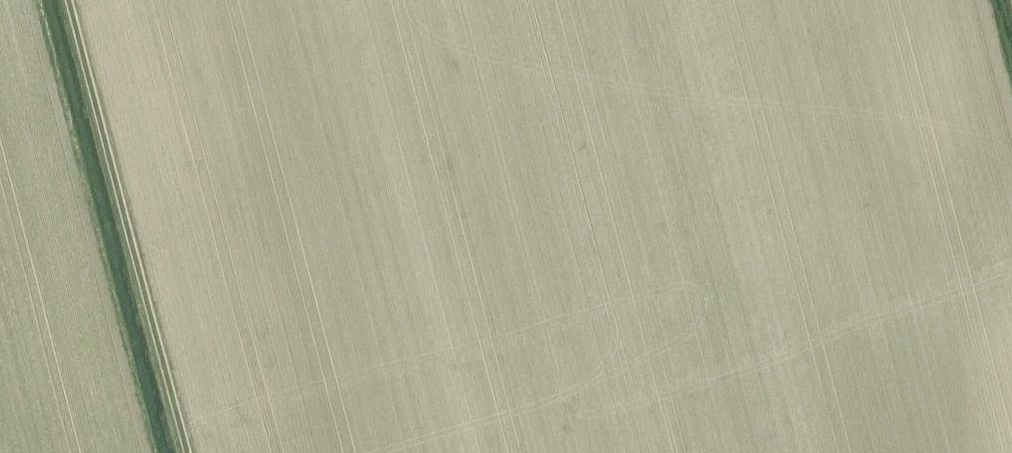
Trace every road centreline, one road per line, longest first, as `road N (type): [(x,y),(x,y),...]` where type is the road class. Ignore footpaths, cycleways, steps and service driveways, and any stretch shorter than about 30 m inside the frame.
road 1 (track): [(187,452),(67,0)]

